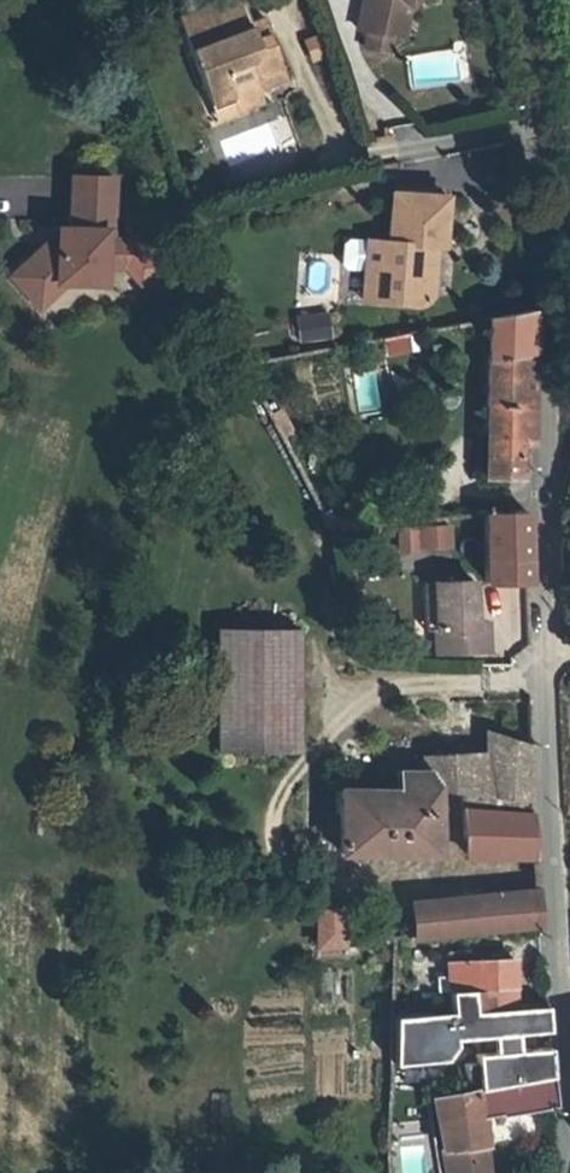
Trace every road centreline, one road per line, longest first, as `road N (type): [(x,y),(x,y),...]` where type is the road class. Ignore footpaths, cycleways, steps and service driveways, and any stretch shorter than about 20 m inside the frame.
road 1 (residential): [(569,1029),(527,0)]

